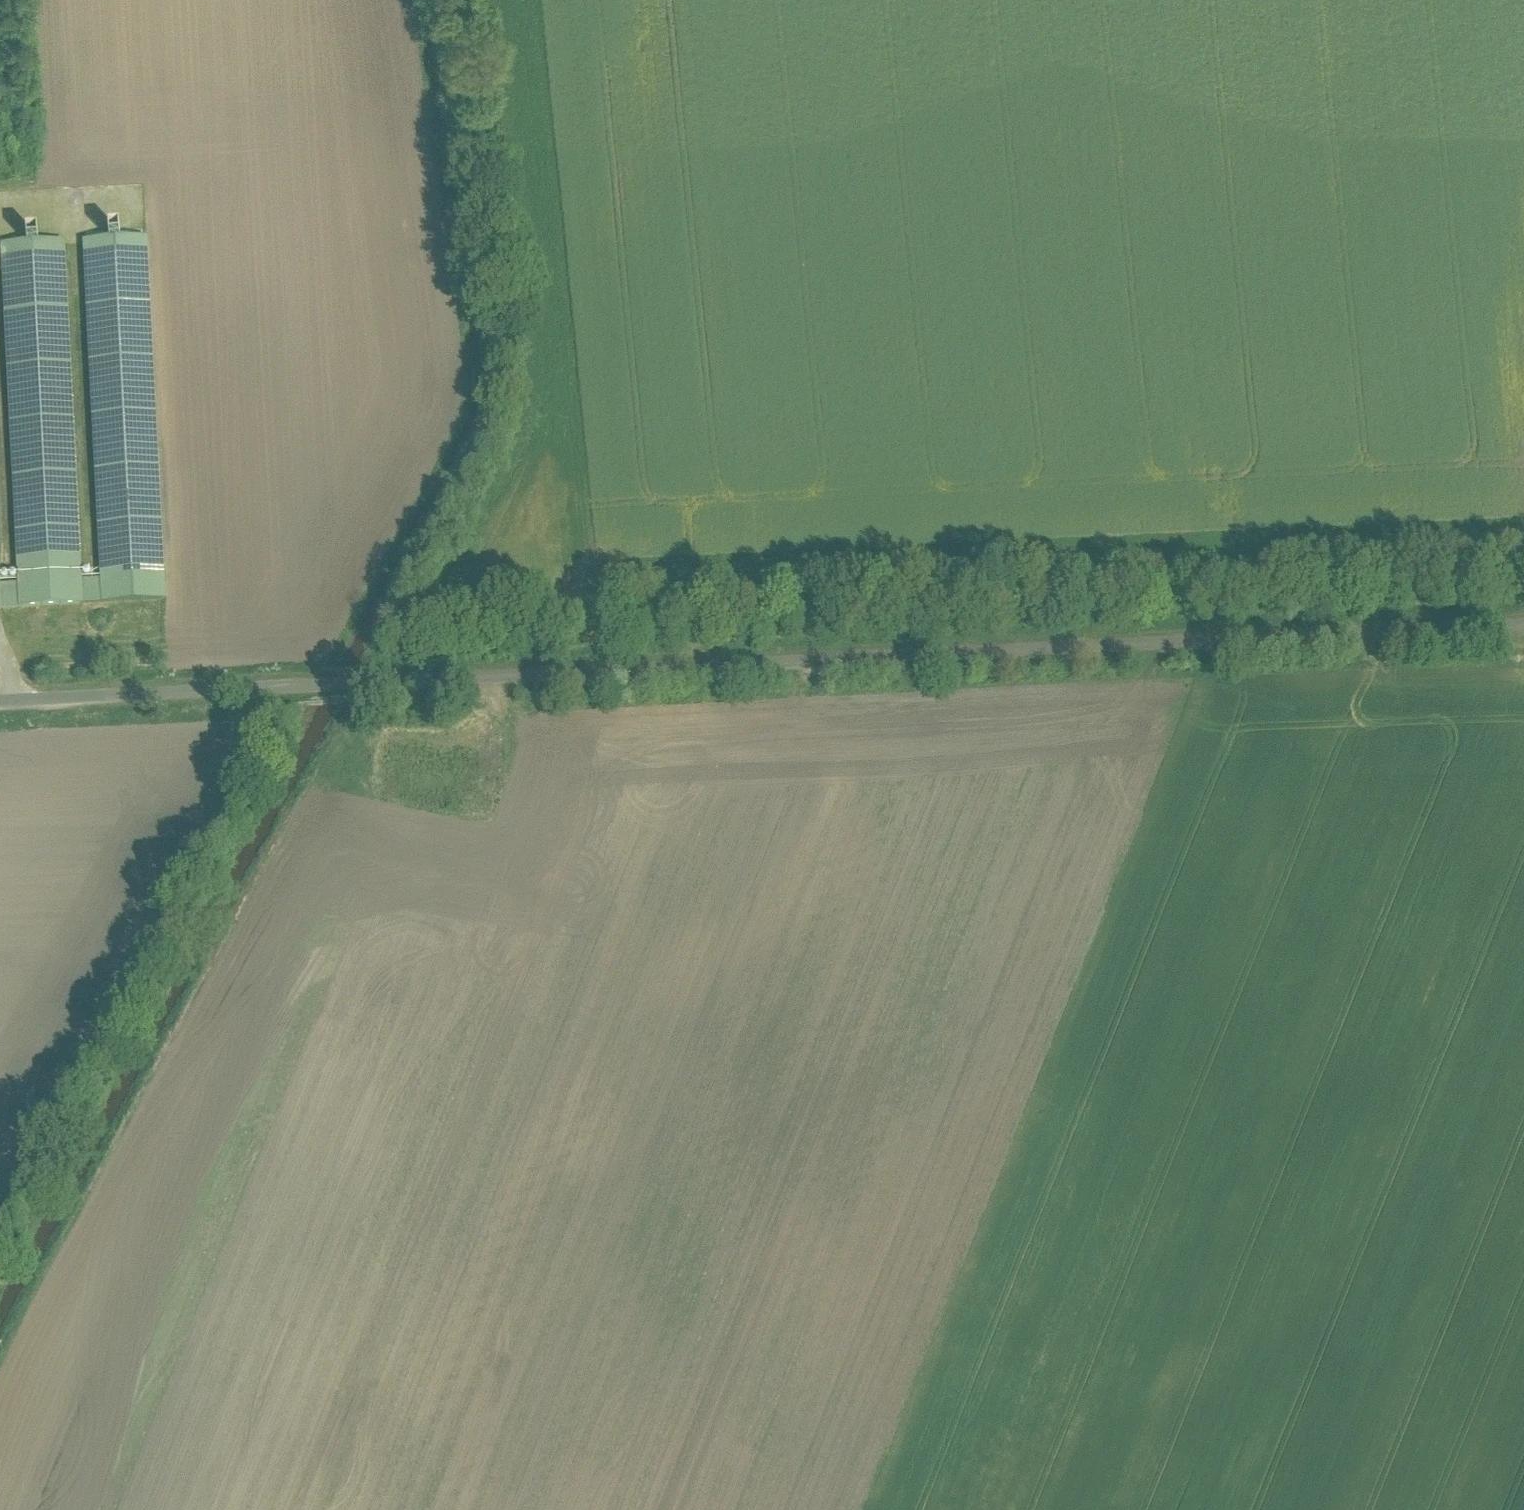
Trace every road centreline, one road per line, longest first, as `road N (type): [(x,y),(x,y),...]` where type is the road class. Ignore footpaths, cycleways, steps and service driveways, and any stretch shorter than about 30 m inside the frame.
road 1 (unclassified): [(1523,633),(0,709)]

